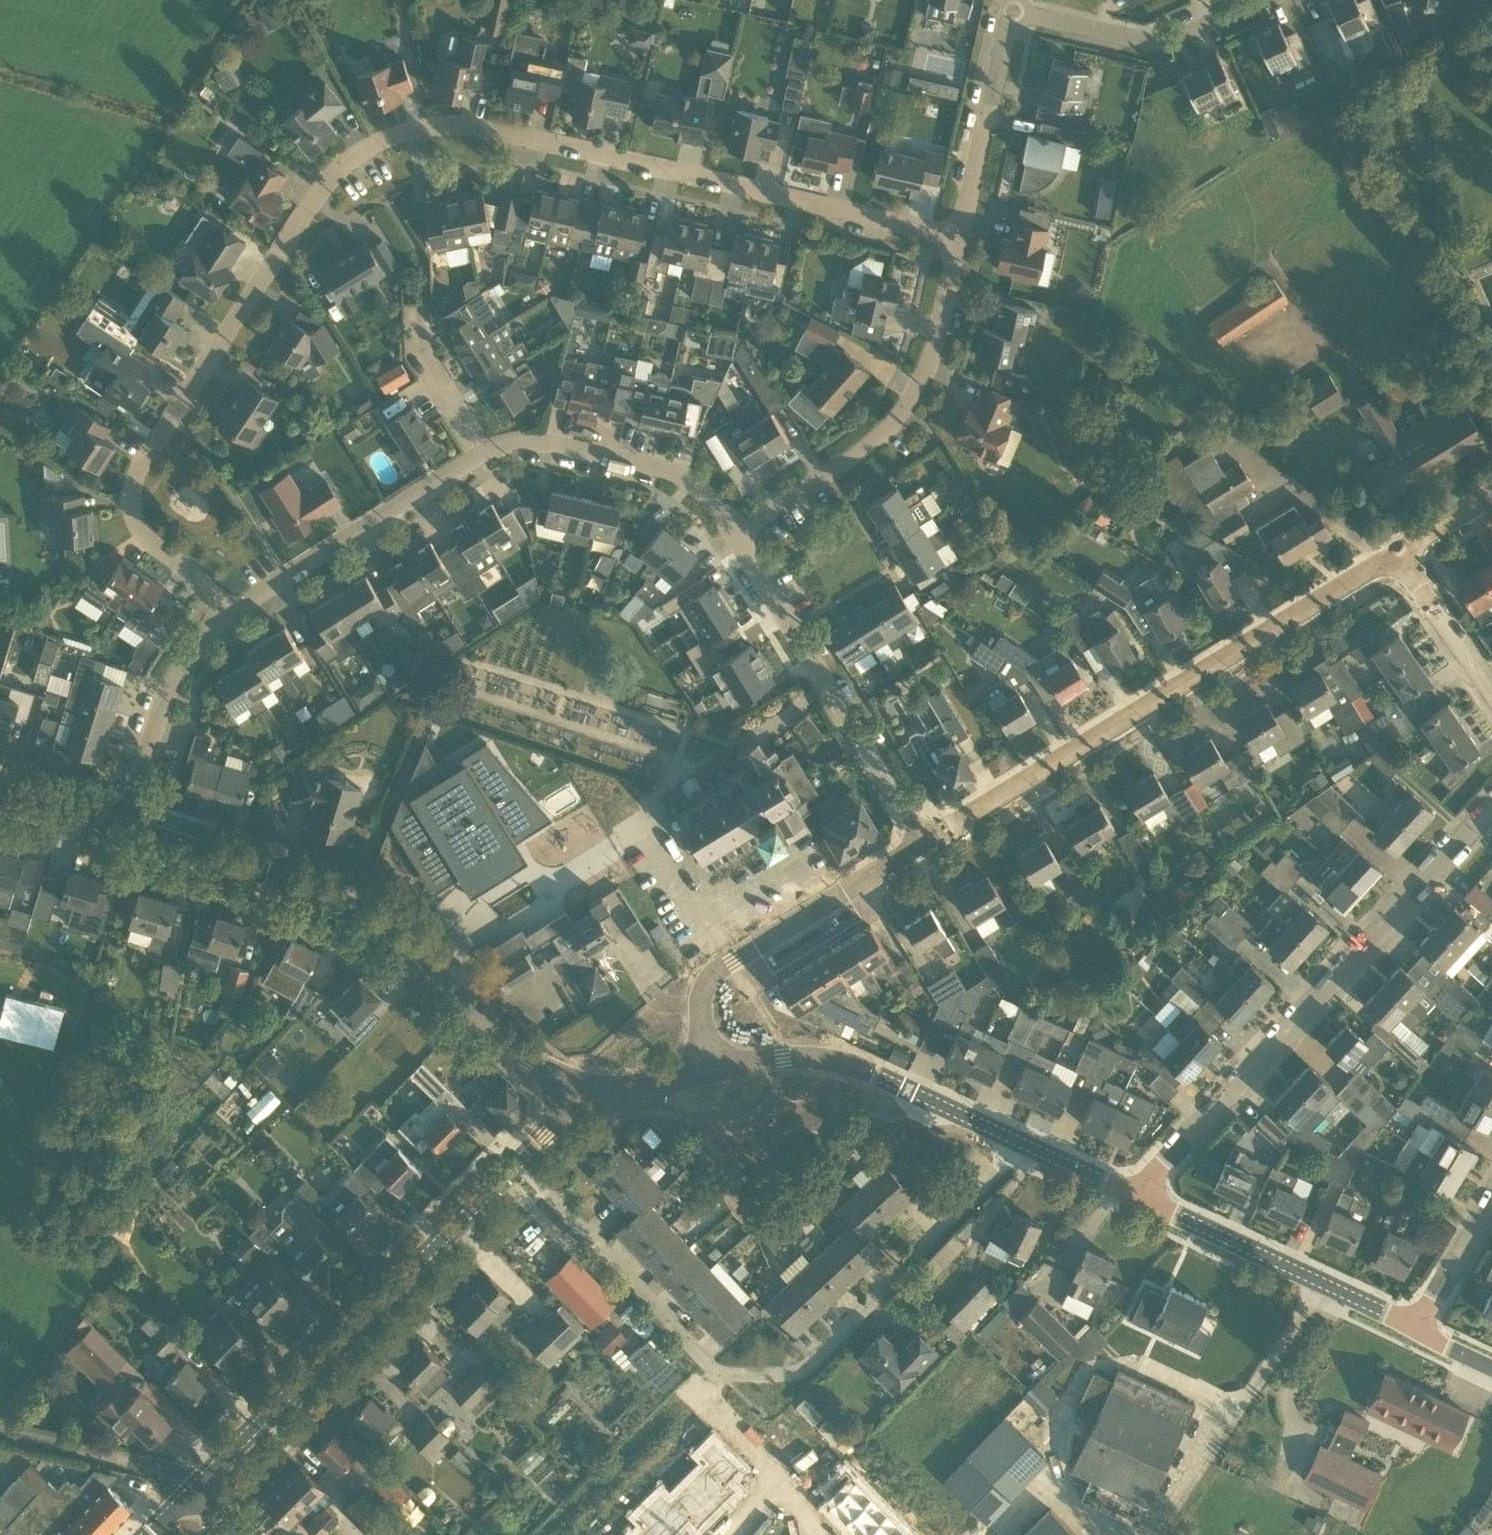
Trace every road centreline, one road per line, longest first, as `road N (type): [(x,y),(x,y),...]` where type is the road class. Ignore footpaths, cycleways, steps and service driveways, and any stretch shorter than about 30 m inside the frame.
road 1 (residential): [(227,615),(192,568),(135,531),(129,484),(339,163),(379,140),(409,127),(473,123),(959,237)]
road 2 (residential): [(522,1159),(712,1369),(793,1376),(1022,1143)]
road 3 (tertiary): [(926,840),(1397,551)]
road 4 (residential): [(570,1085),(526,1058),(355,907),(118,826)]
road 5 (residential): [(1135,1194),(1491,814)]
road 6 (tertiary): [(190,1490),(522,1159)]
road 7 (residential): [(733,530),(876,443),(918,386),(959,237)]
road 8 (residential): [(926,840),(733,530)]
road 9 (tertiary): [(711,1068),(703,987),(926,840)]
road 10 (tertiary): [(1022,1143),(846,1064),(783,1057),(711,1068)]
road 11 (tertiary): [(1414,1329),(1135,1194)]
road 12 (residential): [(487,450),(227,615)]
road 13 (residential): [(733,530),(712,502),(670,475),(537,443),(487,450)]
road 14 (residential): [(1012,12),(1168,40),(1254,0)]
road 15 (residential): [(118,826),(171,680),(227,615)]
road 16 (residential): [(959,237),(1012,12)]
road 17 (residential): [(1491,696),(1397,551)]
road 18 (residential): [(1414,1329),(1491,1201)]
road 19 (residential): [(727,1534),(772,1485),(819,1534)]
road 20 (tertiary): [(1135,1194),(1022,1143)]
road 21 (residential): [(118,826),(0,789)]

